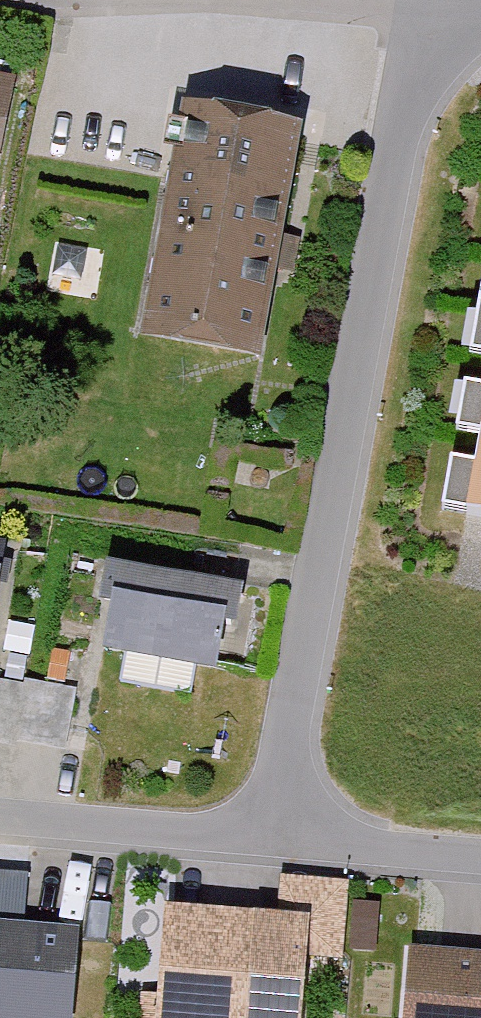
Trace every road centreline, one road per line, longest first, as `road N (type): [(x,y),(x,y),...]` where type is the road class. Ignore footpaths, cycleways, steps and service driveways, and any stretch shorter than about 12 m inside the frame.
road 1 (residential): [(265,839),(422,9)]
road 2 (residential): [(0,823),(265,839)]
road 3 (residential): [(265,839),(480,858)]
road 4 (residential): [(298,0),(422,9)]

